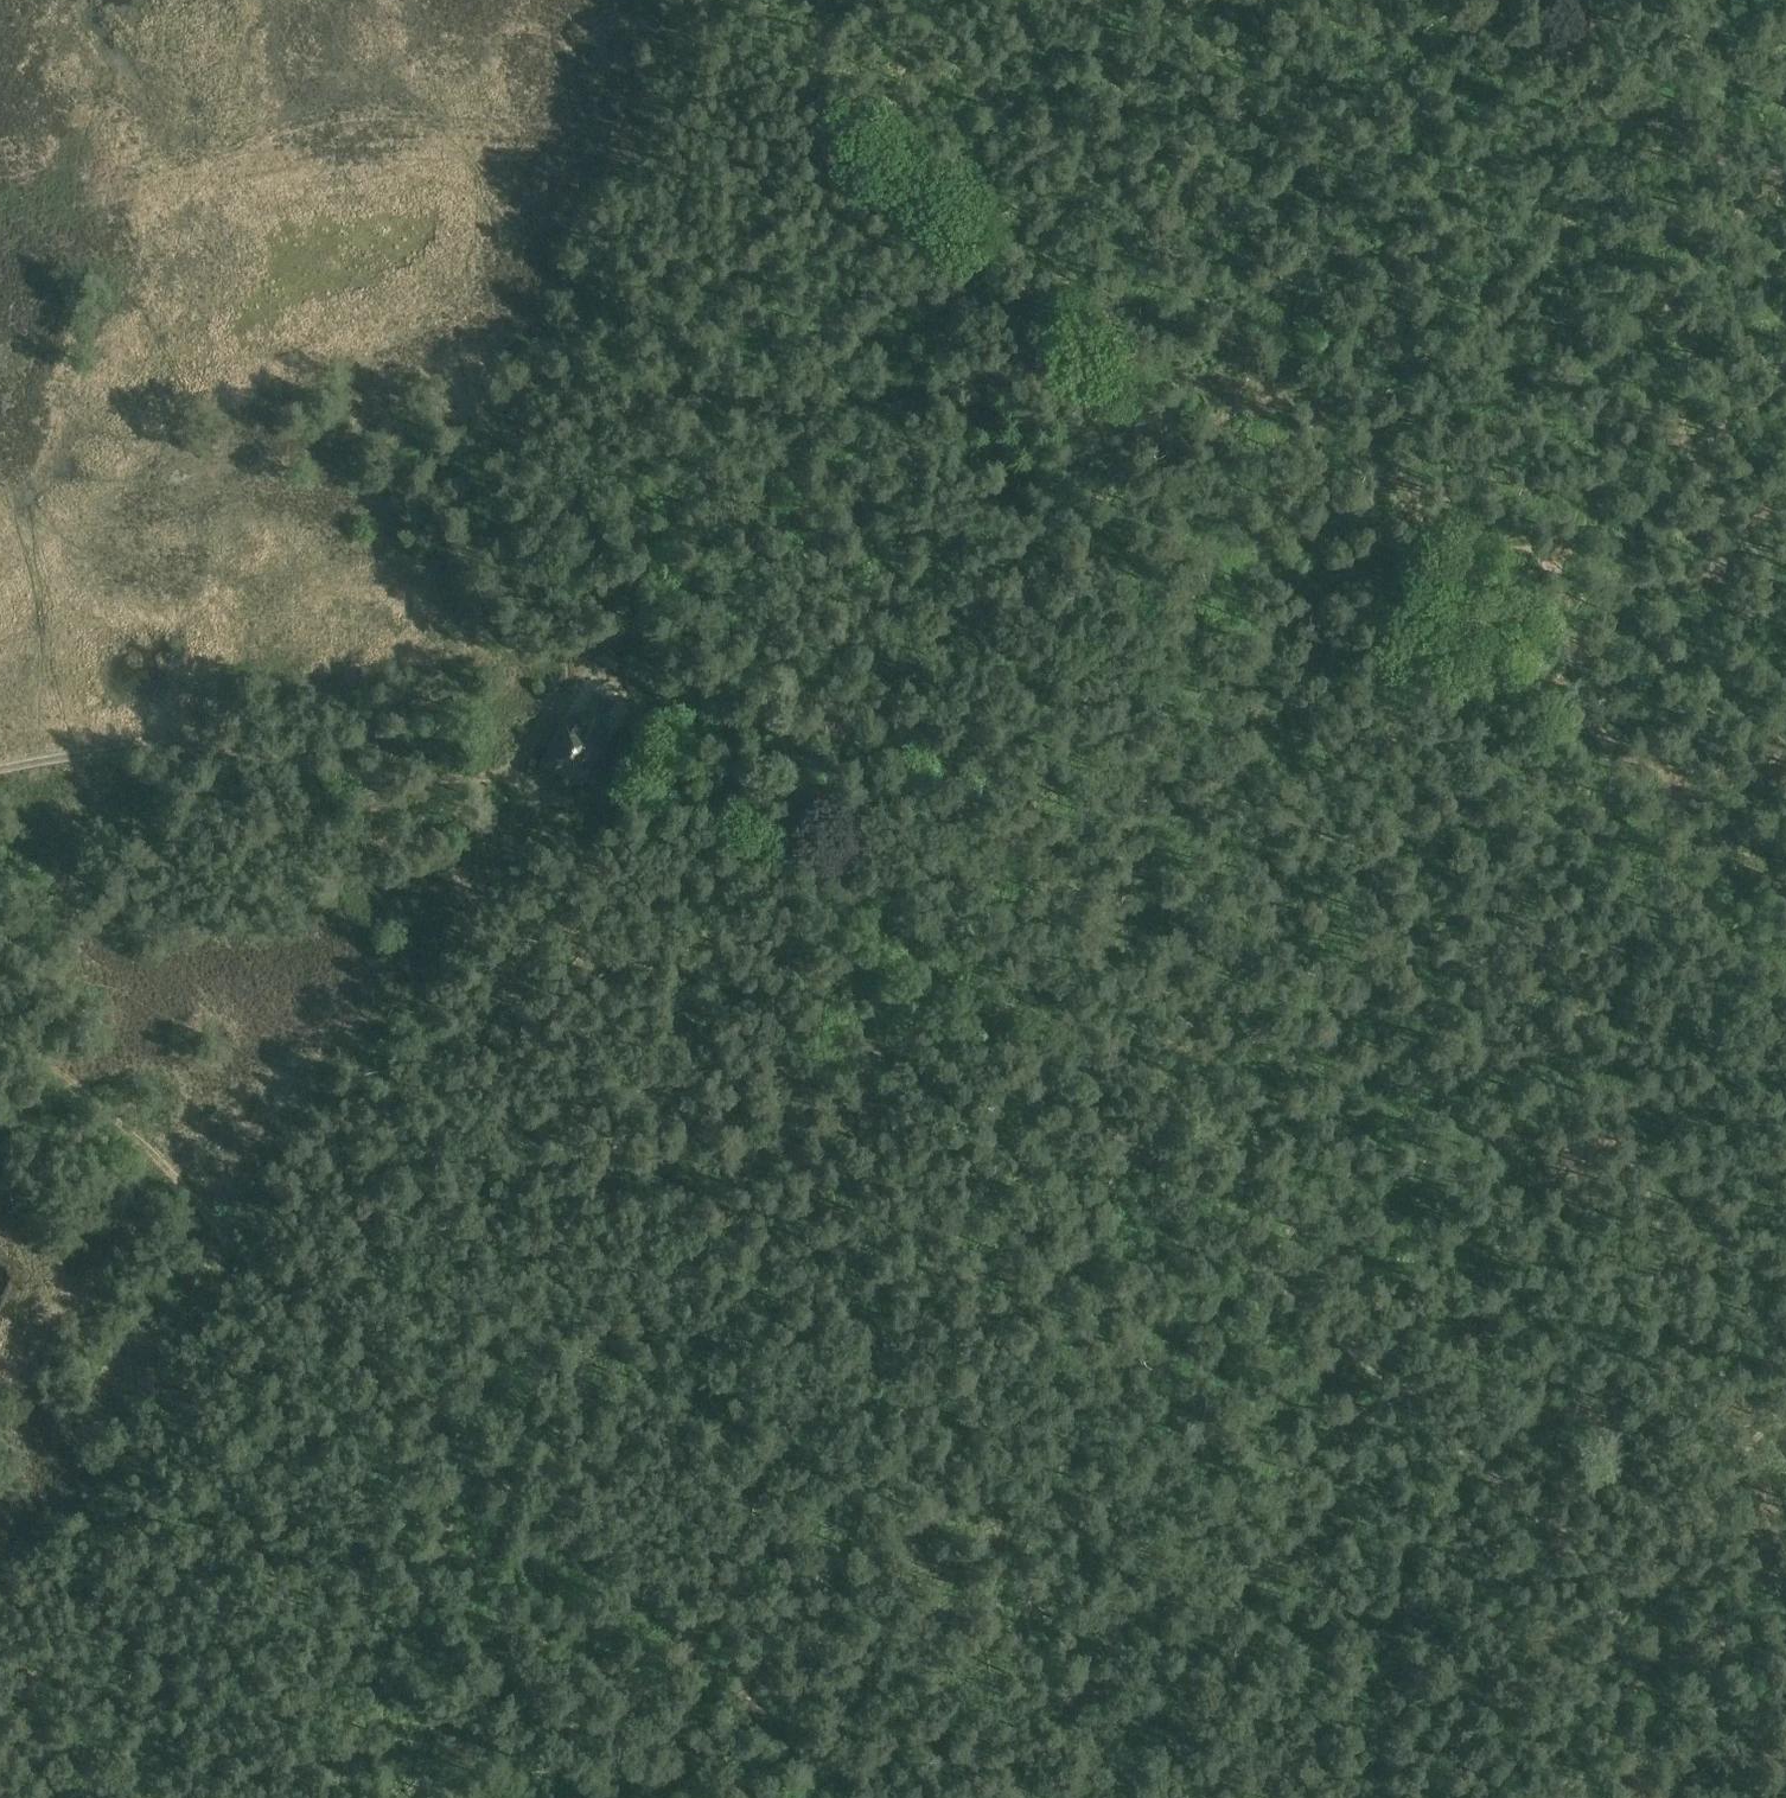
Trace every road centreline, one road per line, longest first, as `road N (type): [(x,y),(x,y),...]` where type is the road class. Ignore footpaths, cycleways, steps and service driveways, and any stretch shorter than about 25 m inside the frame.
road 1 (track): [(1638,1583),(643,707),(590,686),(515,763),(151,730),(0,760)]
road 2 (track): [(1785,1409),(1656,1573),(1638,1583)]

